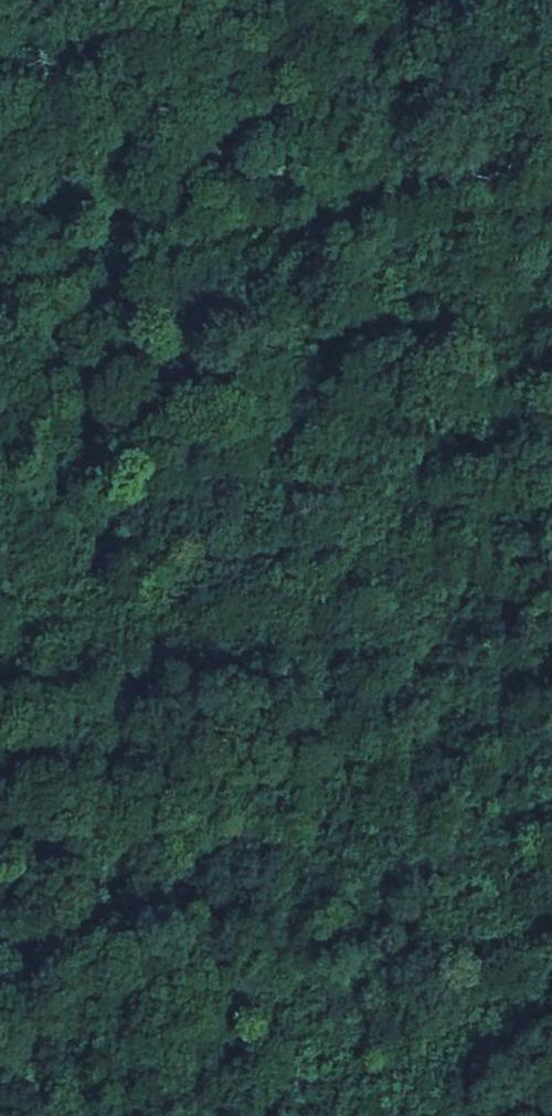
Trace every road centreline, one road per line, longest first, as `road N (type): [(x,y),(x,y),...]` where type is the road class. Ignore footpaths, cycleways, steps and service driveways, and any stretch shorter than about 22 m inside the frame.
road 1 (track): [(471,0),(0,308)]

